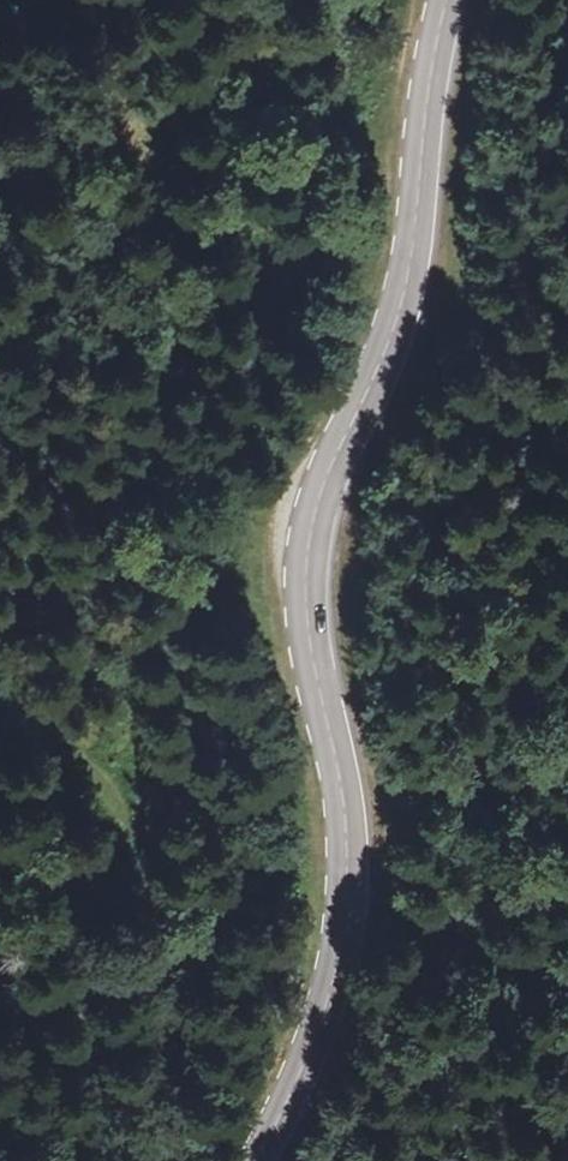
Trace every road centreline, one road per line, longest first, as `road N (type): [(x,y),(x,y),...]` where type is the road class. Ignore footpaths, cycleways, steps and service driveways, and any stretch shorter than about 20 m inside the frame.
road 1 (secondary): [(267,1160),(314,1049),(343,901),(344,823),(306,608),(309,530),(399,307),(430,66),(449,0)]

